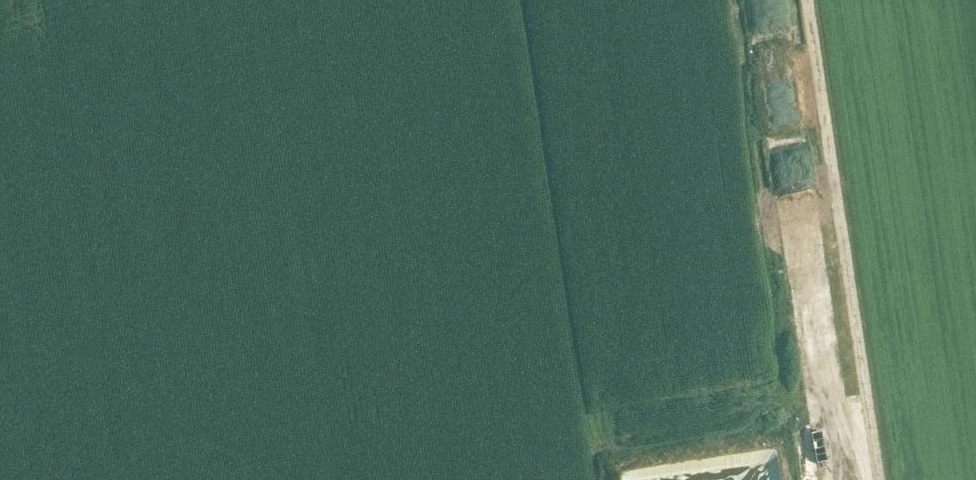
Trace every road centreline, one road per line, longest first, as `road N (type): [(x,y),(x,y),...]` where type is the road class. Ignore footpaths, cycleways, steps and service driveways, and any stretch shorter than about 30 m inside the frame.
road 1 (track): [(878,479),(805,0)]

